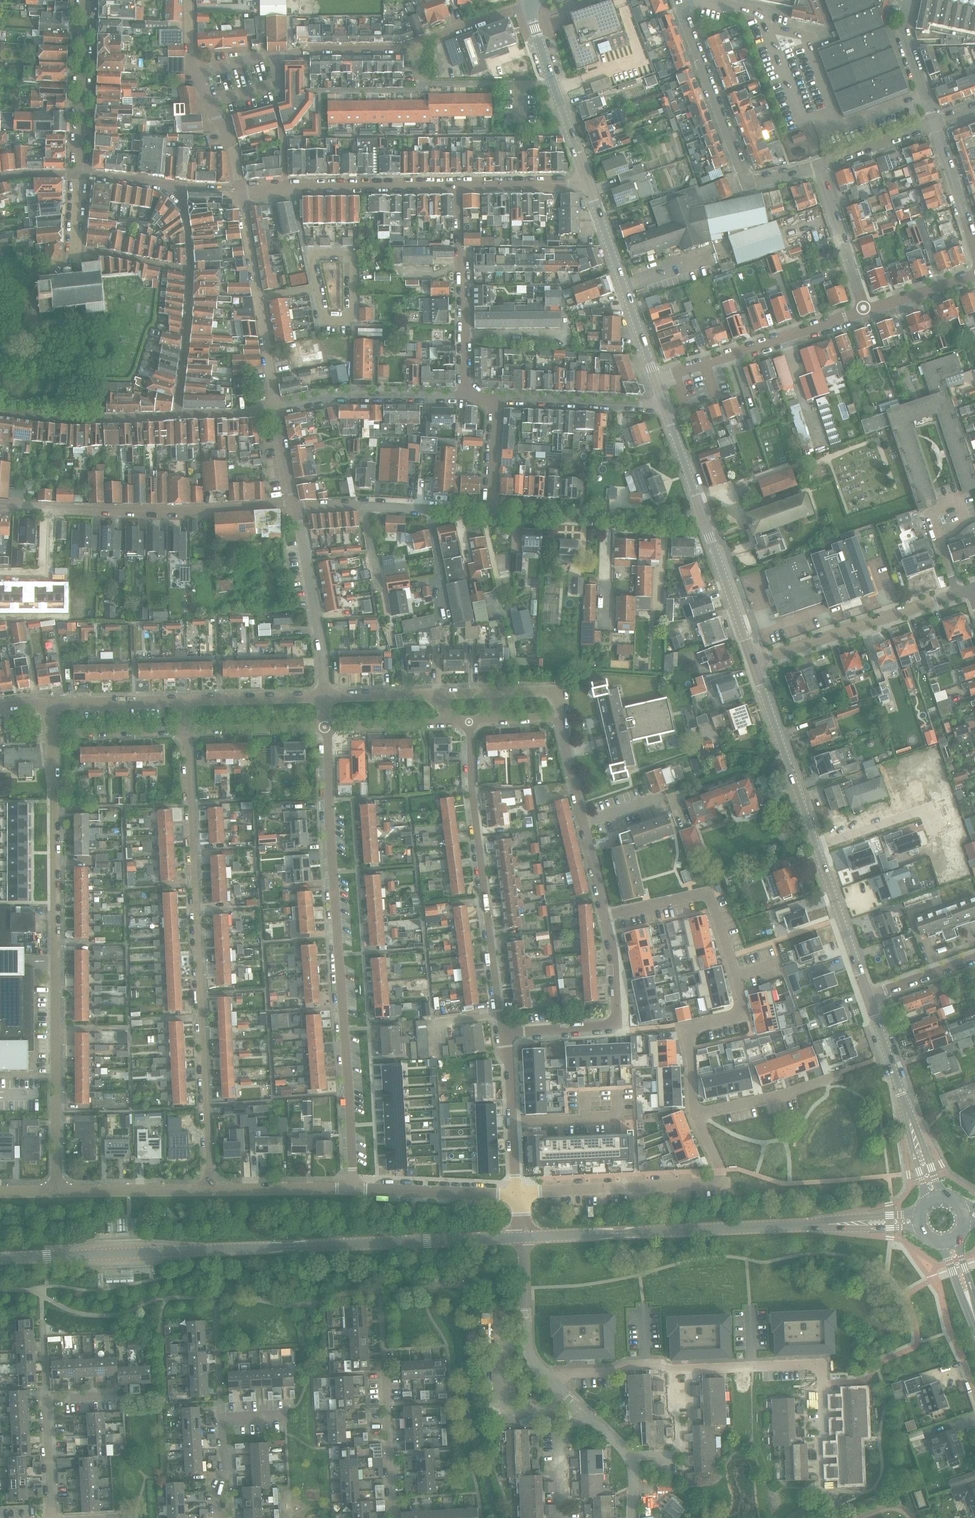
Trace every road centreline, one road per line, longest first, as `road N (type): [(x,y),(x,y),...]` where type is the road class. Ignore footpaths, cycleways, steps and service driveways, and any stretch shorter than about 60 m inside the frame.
road 1 (tertiary): [(0,1258),(523,1238)]
road 2 (residential): [(327,727),(354,1189)]
road 3 (residential): [(213,1190),(187,733)]
road 4 (residential): [(52,736),(59,1192)]
road 5 (residential): [(697,1114),(689,1030),(743,1010),(710,898),(604,915)]
road 6 (secondary): [(868,997),(753,662)]
road 7 (residential): [(502,1033),(470,722)]
road 8 (tertiary): [(523,1238),(819,1225)]
road 9 (residential): [(0,505),(190,511),(294,502)]
road 10 (residential): [(517,1194),(721,1183),(697,1114)]
road 11 (residential): [(817,166),(746,178),(684,17),(693,0)]
road 12 (residential): [(276,56),(408,48),(530,8)]
road 13 (residential): [(753,662),(972,589)]
road 14 (residential): [(179,416),(191,271),(180,188)]
road 15 (residential): [(394,1517),(380,1295)]
road 16 (residential): [(276,410),(241,192)]
road 17 (residential): [(655,379),(864,310)]
road 18 (residential): [(487,513),(705,524)]
road 19 (residential): [(502,1033),(613,1021),(604,915)]
road 20 (residential): [(241,192),(458,185)]
road 21 (residential): [(815,1506),(824,1483),(823,1366),(752,1366)]
road 22 (residential): [(464,396),(458,185)]
road 23 (secondary): [(655,379),(586,180)]
road 24 (residential): [(604,915),(561,717)]
road 25 (residential): [(295,508),(487,513)]
road 26 (residential): [(325,697),(295,508)]
road 27 (residential): [(276,410),(363,395),(464,396)]
road 28 (secondary): [(586,180),(530,8)]
road 29 (residential): [(0,412),(179,416)]
road 30 (residential): [(79,177),(84,0)]
road 31 (residential): [(492,398),(663,405)]
road 32 (residential): [(354,1189),(517,1194)]
road 33 (residential): [(517,1194),(502,1033)]
road 34 (residential): [(59,1192),(213,1190)]
road 35 (residential): [(864,310),(817,166)]
road 36 (residential): [(697,1114),(839,1075)]
road 37 (secondary): [(753,662),(705,524)]
road 38 (residential): [(213,1190),(354,1189)]
road 39 (residential): [(187,733),(327,727)]
road 40 (residential): [(542,1374),(528,1346),(523,1238)]
road 41 (residential): [(325,697),(186,701)]
road 42 (residential): [(628,1458),(674,1457),(679,1449),(676,1368)]
road 43 (residential): [(186,701),(51,704)]
road 44 (residential): [(52,736),(187,733)]
road 45 (residential): [(974,248),(934,124)]
road 46 (residential): [(327,727),(456,723)]
road 47 (residential): [(909,0),(905,35),(934,124)]
road 48 (residential): [(458,185),(586,180)]
road 49 (secondary): [(705,524),(663,405)]
road 50 (residential): [(817,166),(934,124)]

